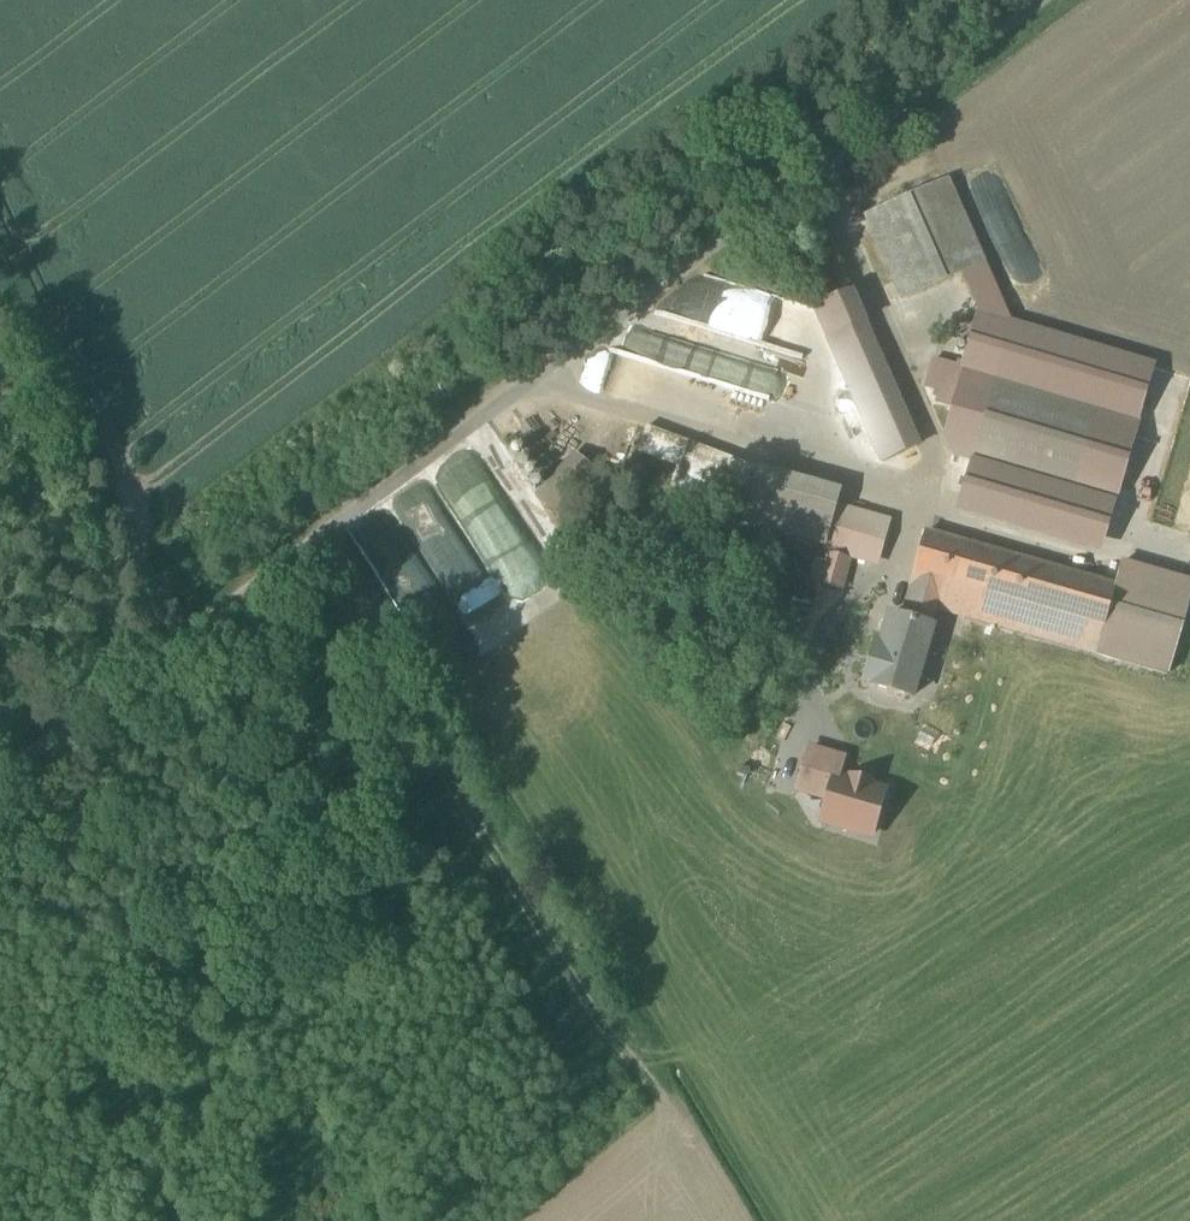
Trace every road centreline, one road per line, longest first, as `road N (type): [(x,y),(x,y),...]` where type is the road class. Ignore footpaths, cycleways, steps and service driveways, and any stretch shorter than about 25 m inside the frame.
road 1 (unclassified): [(0,767),(1026,0)]

